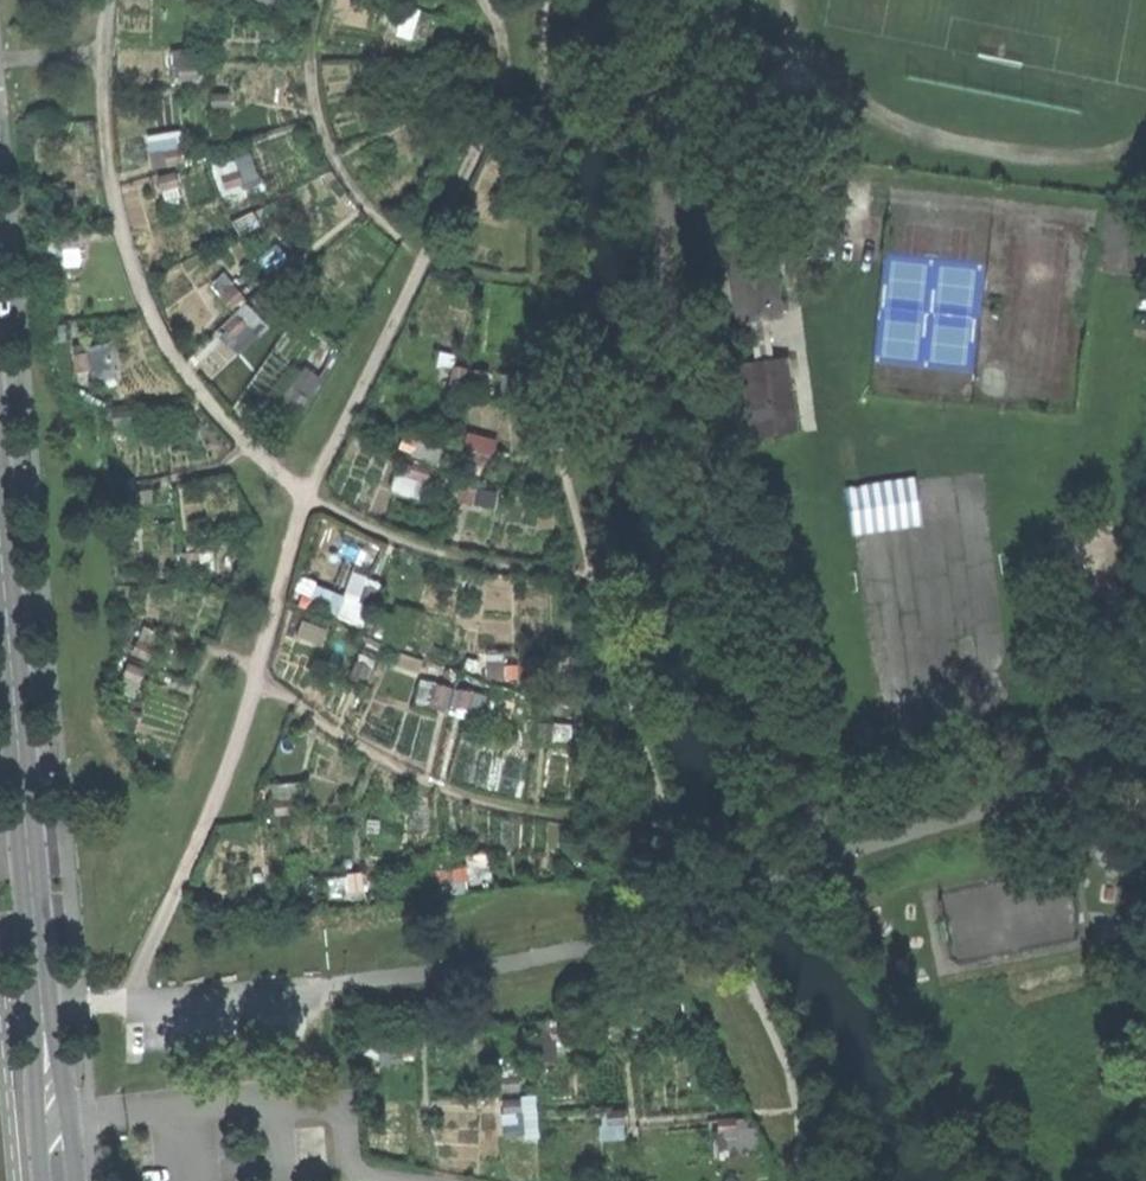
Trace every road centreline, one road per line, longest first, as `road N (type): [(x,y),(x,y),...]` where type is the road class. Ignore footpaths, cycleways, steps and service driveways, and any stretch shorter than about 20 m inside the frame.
road 1 (tertiary): [(40,974),(0,556)]
road 2 (track): [(874,179),(1102,206),(1113,211),(1108,257),(1118,264),(1115,302)]
road 3 (tertiary): [(79,1180),(40,974)]
road 4 (tertiary): [(40,974),(45,1180)]

